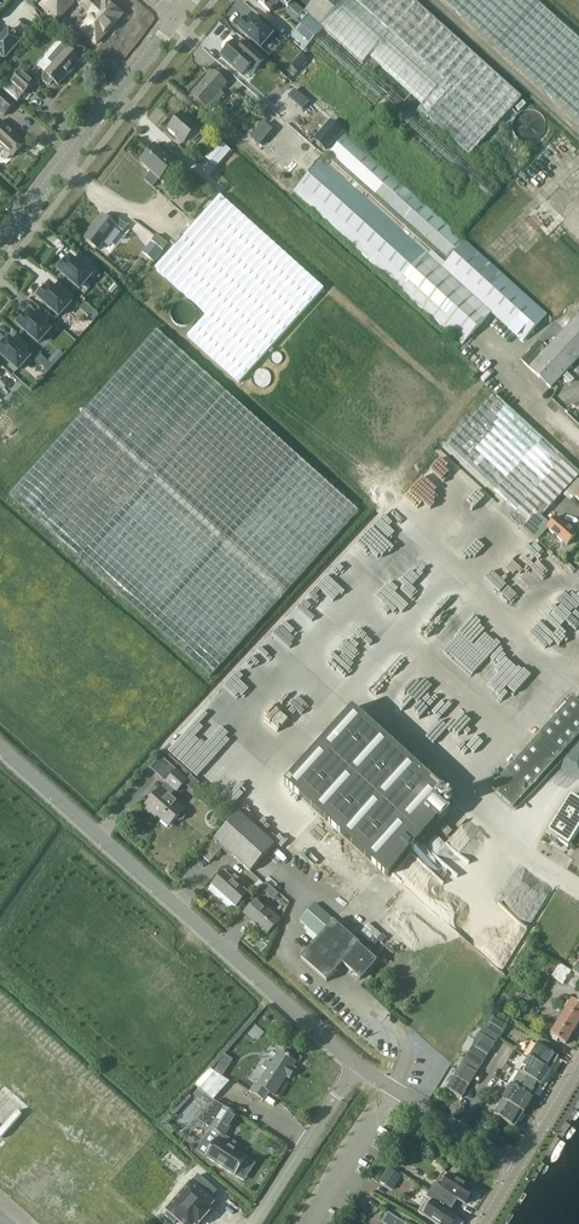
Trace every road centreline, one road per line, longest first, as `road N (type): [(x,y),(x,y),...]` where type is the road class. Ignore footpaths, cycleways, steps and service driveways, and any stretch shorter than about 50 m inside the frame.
road 1 (unclassified): [(0,747),(359,1066)]
road 2 (residential): [(0,247),(179,18)]
road 3 (unclassified): [(359,1066),(518,1166)]
road 4 (unclassified): [(257,1223),(359,1066)]

